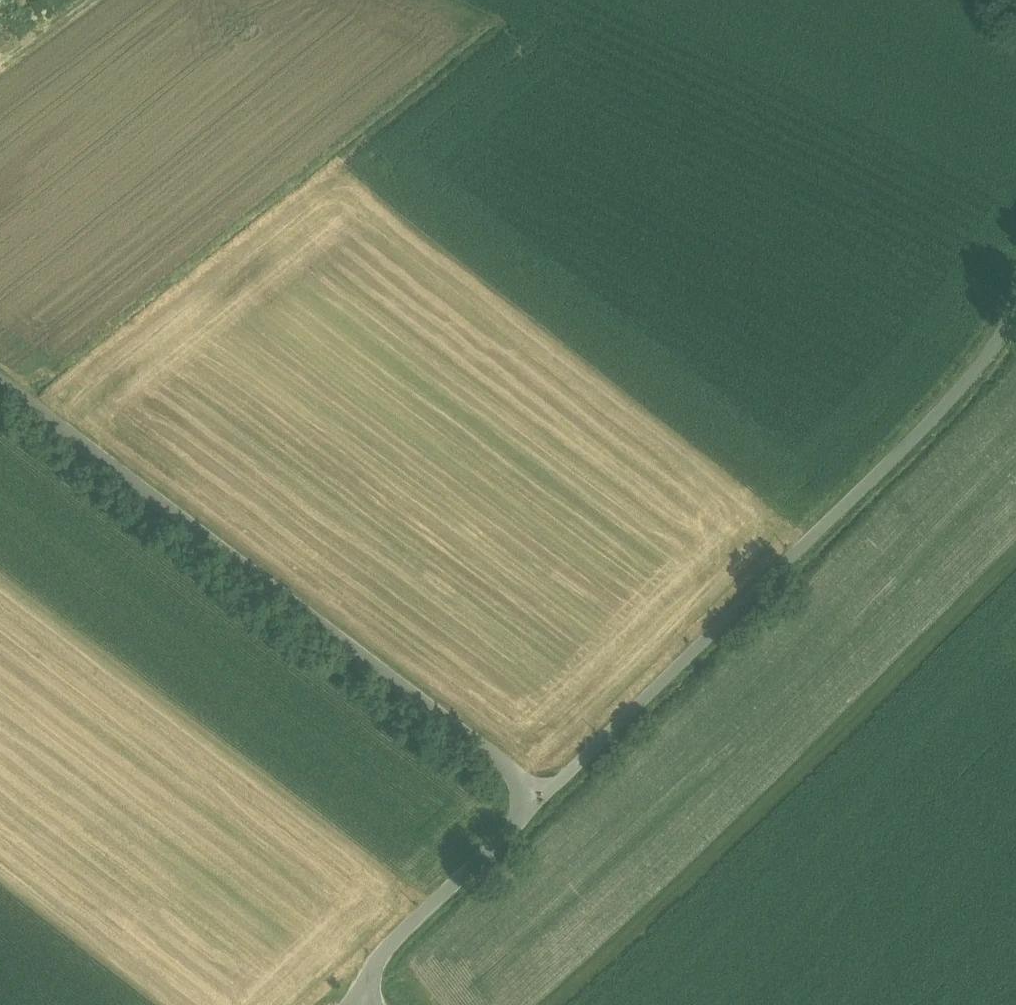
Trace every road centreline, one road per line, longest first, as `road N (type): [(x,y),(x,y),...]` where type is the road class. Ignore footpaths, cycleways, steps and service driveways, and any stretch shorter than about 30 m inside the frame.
road 1 (residential): [(1015,308),(919,434),(539,803)]
road 2 (residential): [(0,380),(509,770),(539,803)]
road 3 (residential): [(539,803),(397,940),(364,1004)]

